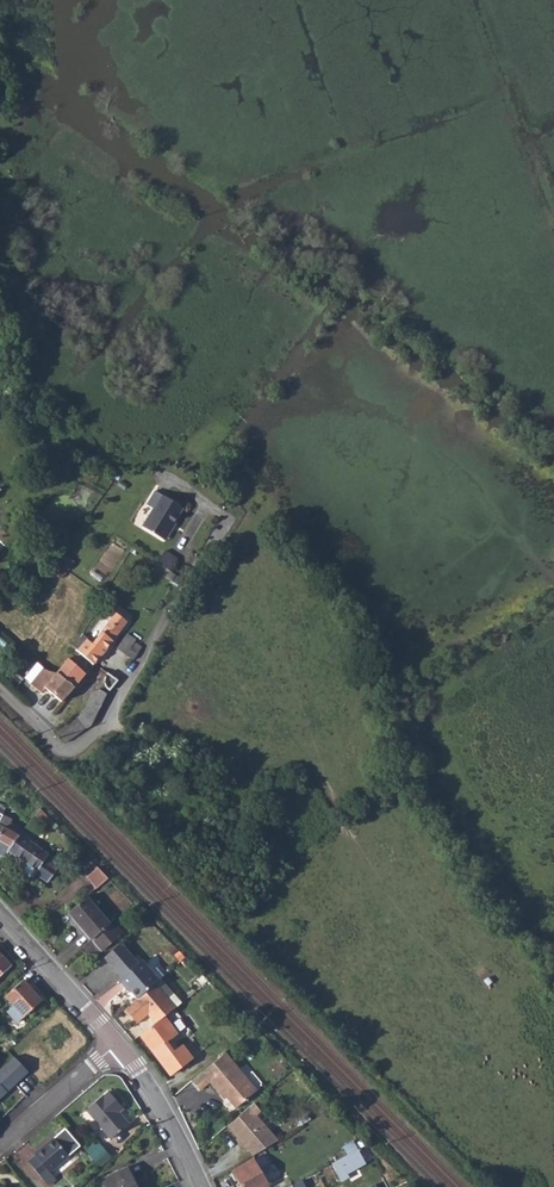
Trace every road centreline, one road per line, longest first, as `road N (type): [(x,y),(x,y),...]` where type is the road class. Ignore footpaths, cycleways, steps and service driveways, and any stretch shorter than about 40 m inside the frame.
road 1 (residential): [(209,548),(103,730),(59,751),(0,692)]
road 2 (residential): [(0,917),(118,1044)]
road 3 (residential): [(118,1044),(162,1109),(198,1186)]
road 4 (residential): [(0,1146),(118,1044)]

